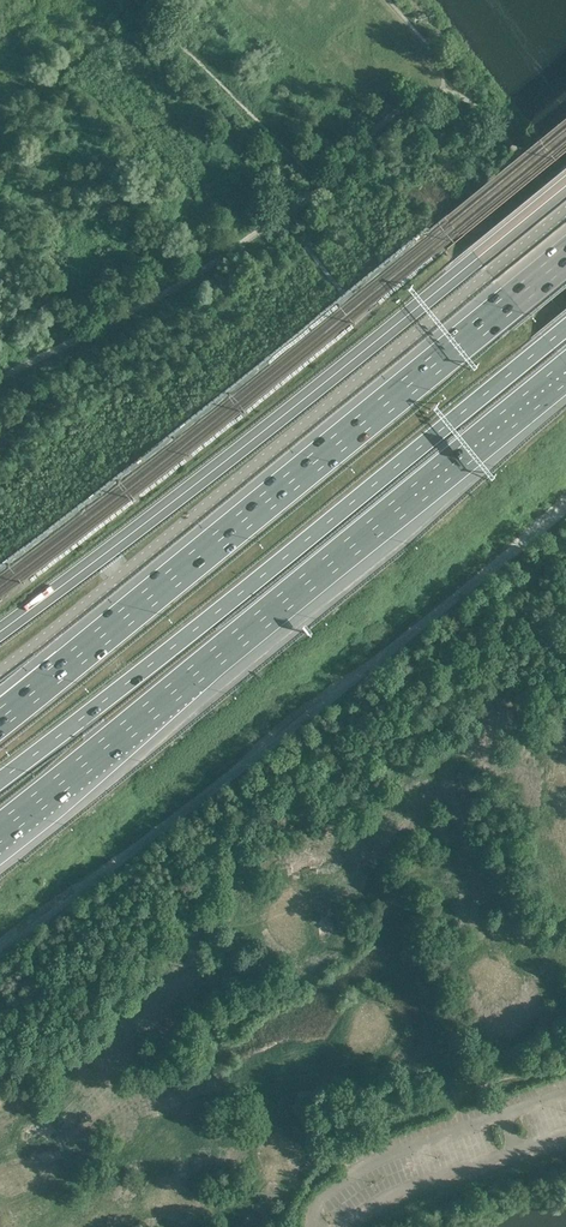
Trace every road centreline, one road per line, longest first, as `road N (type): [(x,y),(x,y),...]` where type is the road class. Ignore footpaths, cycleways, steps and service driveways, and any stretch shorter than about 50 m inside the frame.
road 1 (motorway): [(565,254),(0,716)]
road 2 (motorway): [(0,830),(565,369)]
road 3 (unclassified): [(0,668),(565,208)]
road 4 (motorway): [(565,324),(0,775)]

